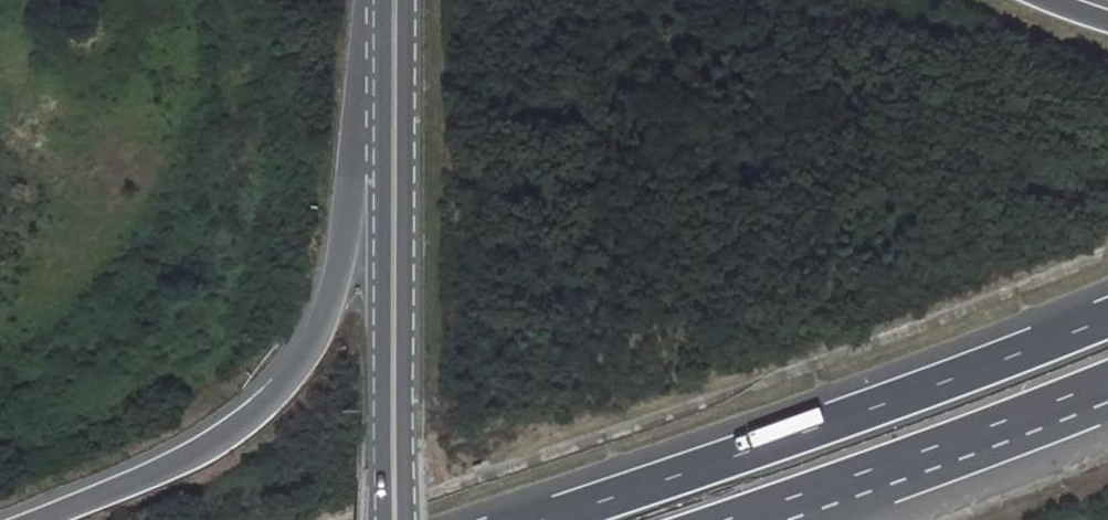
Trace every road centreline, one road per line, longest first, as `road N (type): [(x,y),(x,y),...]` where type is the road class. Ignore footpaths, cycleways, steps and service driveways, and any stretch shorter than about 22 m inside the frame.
road 1 (motorway): [(379,0),(351,227),(316,332),(234,420),(129,484),(33,519)]
road 2 (motorway): [(1107,315),(545,519)]
road 3 (tertiary): [(384,0),(382,519)]
road 4 (tertiary): [(409,519),(411,0)]
road 5 (motorway): [(717,519),(1107,377)]

